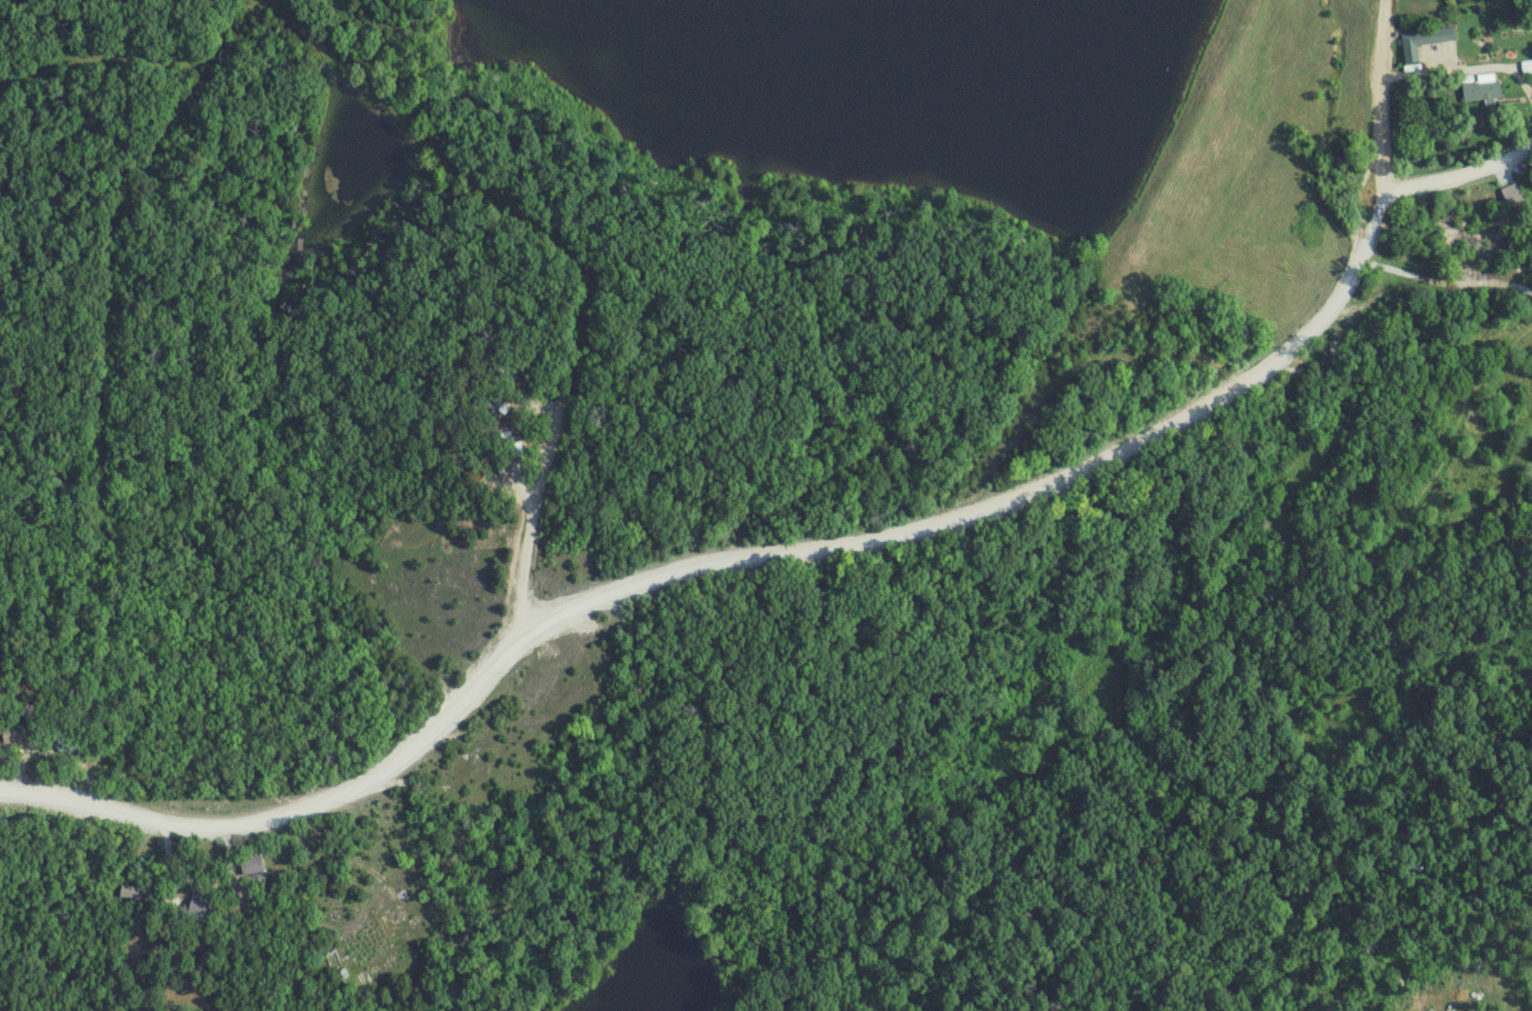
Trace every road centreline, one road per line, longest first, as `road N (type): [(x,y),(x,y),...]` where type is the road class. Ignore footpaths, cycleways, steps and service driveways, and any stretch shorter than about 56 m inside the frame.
road 1 (residential): [(0,789),(209,829),(267,822),(336,798),(405,754),(531,627),(664,577),(948,520),(1059,478),(1273,363),(1334,312),(1363,261),(1384,187)]
road 2 (residential): [(531,627),(521,585),(532,507),(561,422),(587,287),(573,254),(421,135),(271,0)]
road 3 (residential): [(1382,0),(1384,187)]
road 4 (residential): [(1384,187),(1433,184),(1531,149)]

